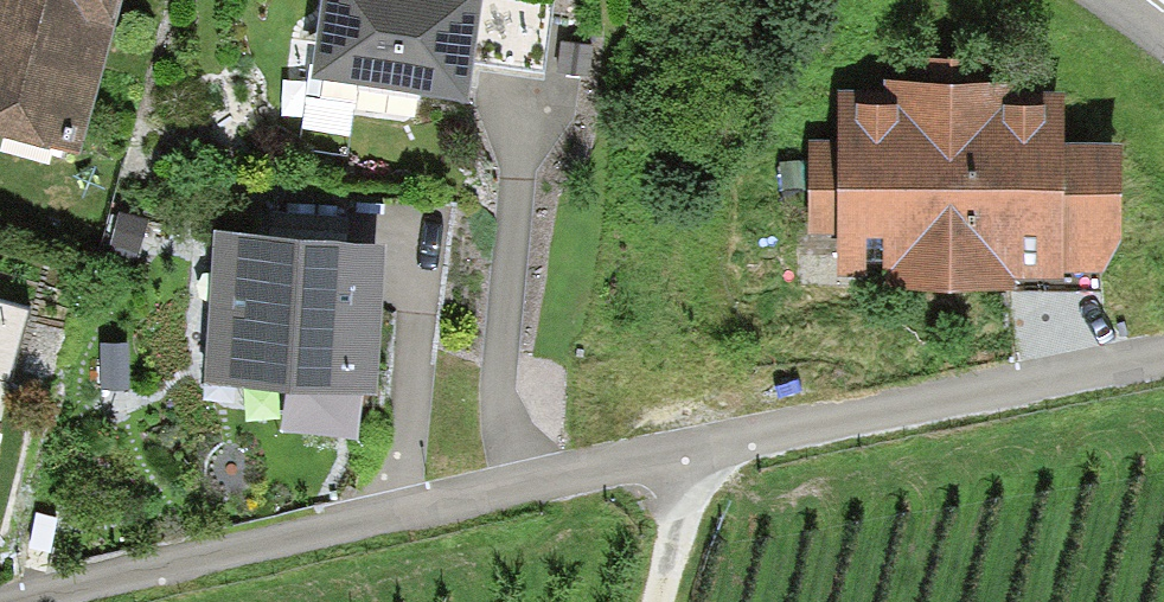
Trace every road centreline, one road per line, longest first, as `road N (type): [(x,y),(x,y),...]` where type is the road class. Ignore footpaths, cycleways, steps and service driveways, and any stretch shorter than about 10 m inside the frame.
road 1 (residential): [(14,601),(398,507),(678,462),(1163,346)]
road 2 (track): [(678,462),(680,536),(663,601)]

